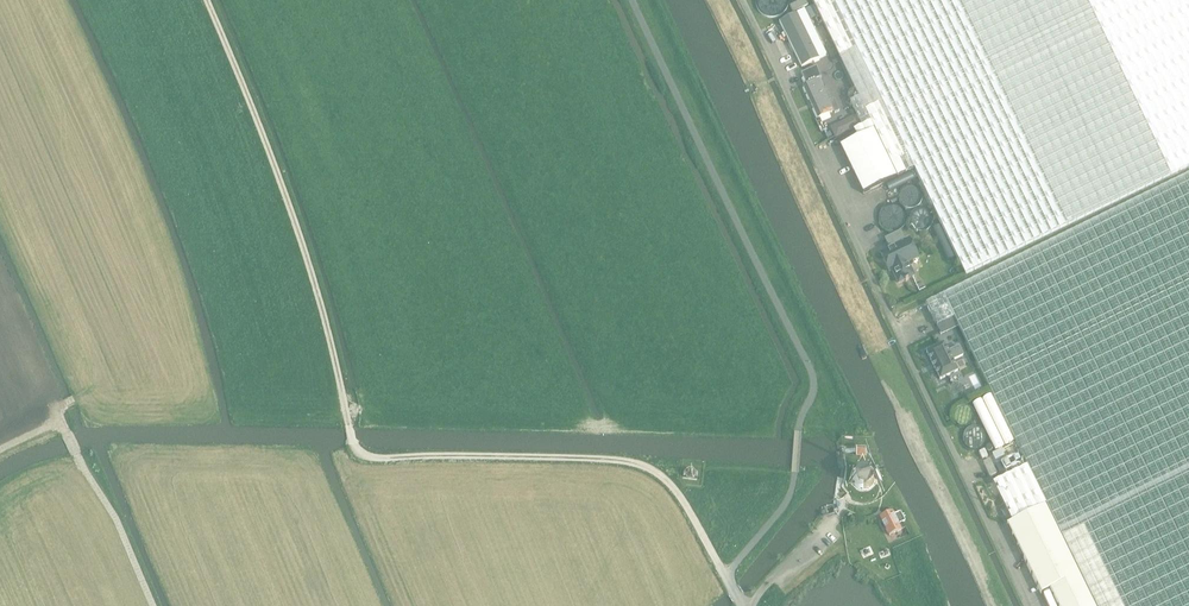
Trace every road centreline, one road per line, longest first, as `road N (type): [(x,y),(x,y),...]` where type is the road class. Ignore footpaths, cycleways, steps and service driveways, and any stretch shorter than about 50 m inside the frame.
road 1 (unclassified): [(1025,605),(746,0)]
road 2 (track): [(151,605),(61,422),(14,442)]

